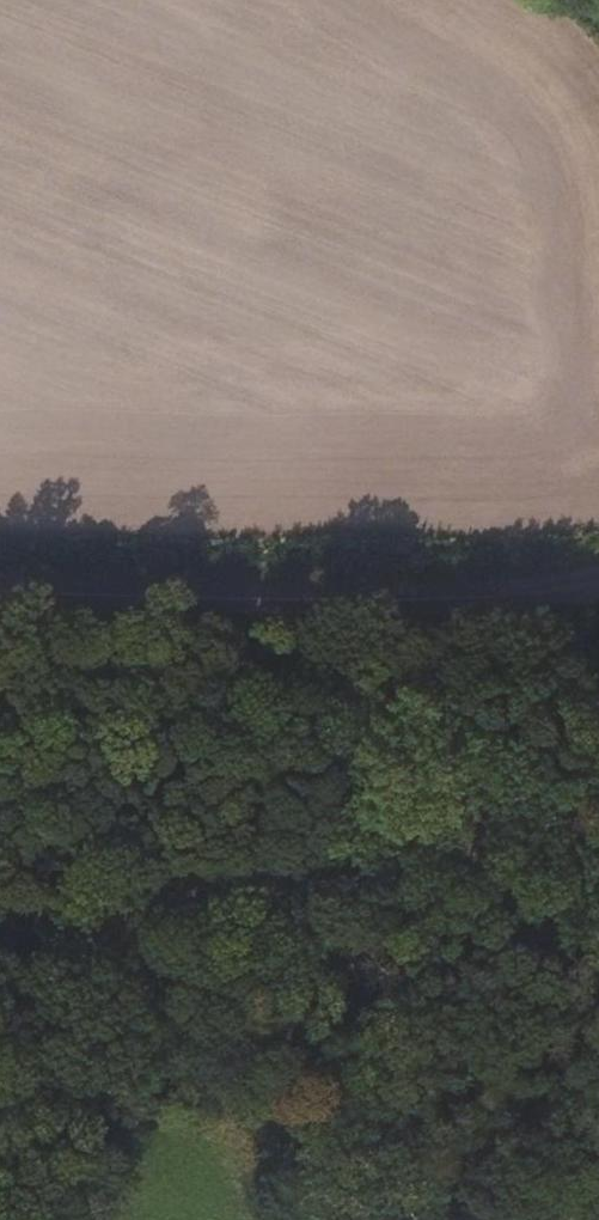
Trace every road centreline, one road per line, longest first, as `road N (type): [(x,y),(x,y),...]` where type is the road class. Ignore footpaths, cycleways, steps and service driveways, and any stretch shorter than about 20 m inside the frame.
road 1 (track): [(598,795),(248,900),(0,927)]
road 2 (tertiary): [(0,596),(308,613),(436,611),(598,594)]

